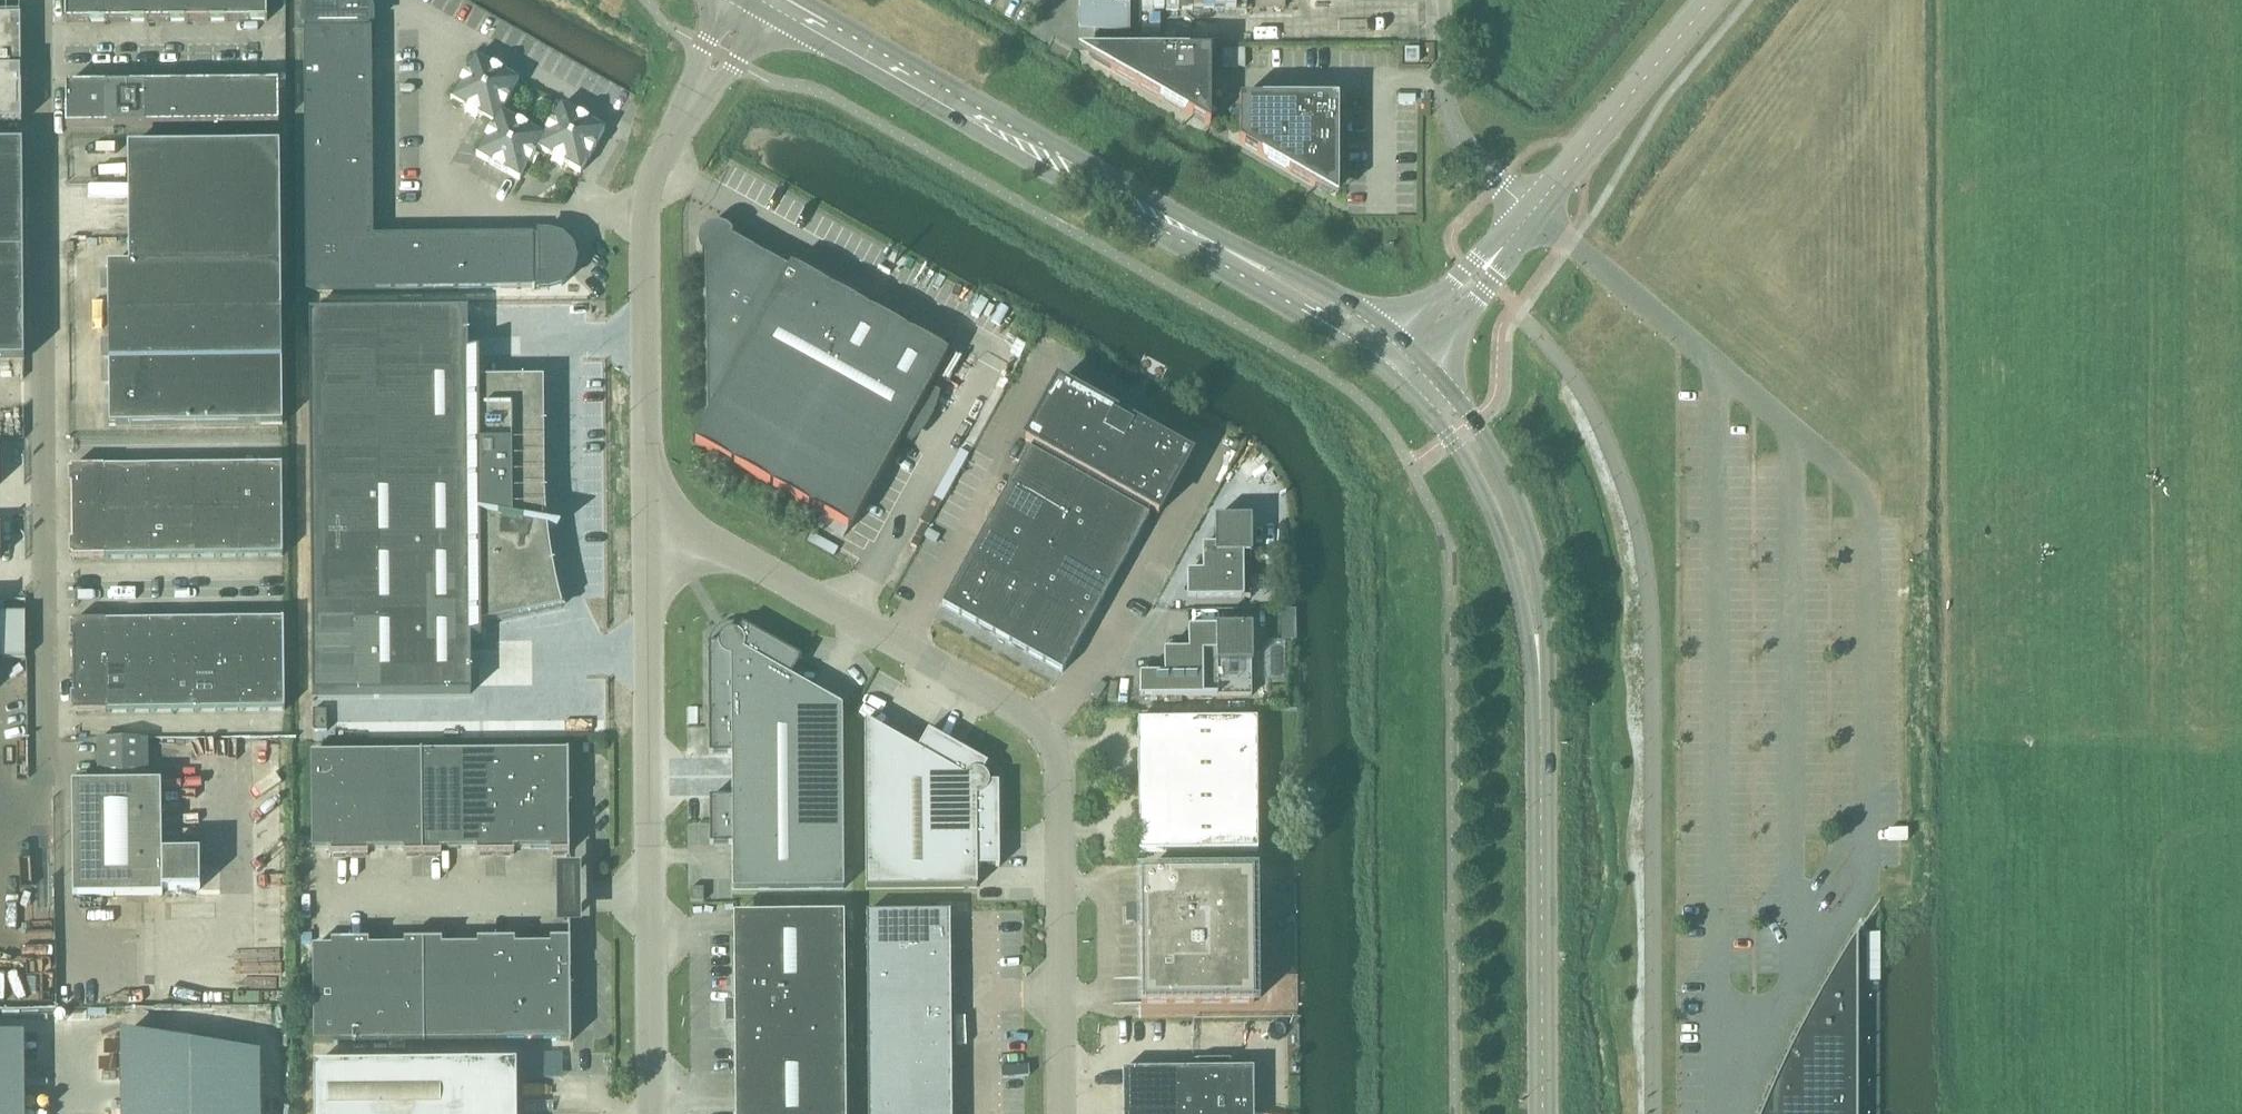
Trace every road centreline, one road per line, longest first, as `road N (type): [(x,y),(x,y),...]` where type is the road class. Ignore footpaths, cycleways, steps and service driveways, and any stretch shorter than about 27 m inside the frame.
road 1 (unclassified): [(1058,1113),(1057,786),(1048,739),(1023,716),(732,557),(647,534)]
road 2 (unclassified): [(652,1113),(647,534)]
road 3 (unclassified): [(647,534),(645,210),(700,90)]
road 4 (tertiary): [(1167,225),(774,0)]
road 5 (tertiary): [(1542,1113),(1539,672)]
road 6 (tertiary): [(1539,672),(1544,614),(1526,520),(1472,418),(1424,361)]
road 7 (tertiary): [(1391,374),(1449,435),(1479,486),(1539,672)]
road 8 (unclassified): [(1532,213),(1710,0)]
road 9 (unclassified): [(1532,213),(1455,132),(1444,80),(1443,0)]
road 10 (tertiary): [(1226,256),(1250,286),(1391,374)]
road 11 (tertiary): [(1400,338),(1272,258),(1226,256)]

